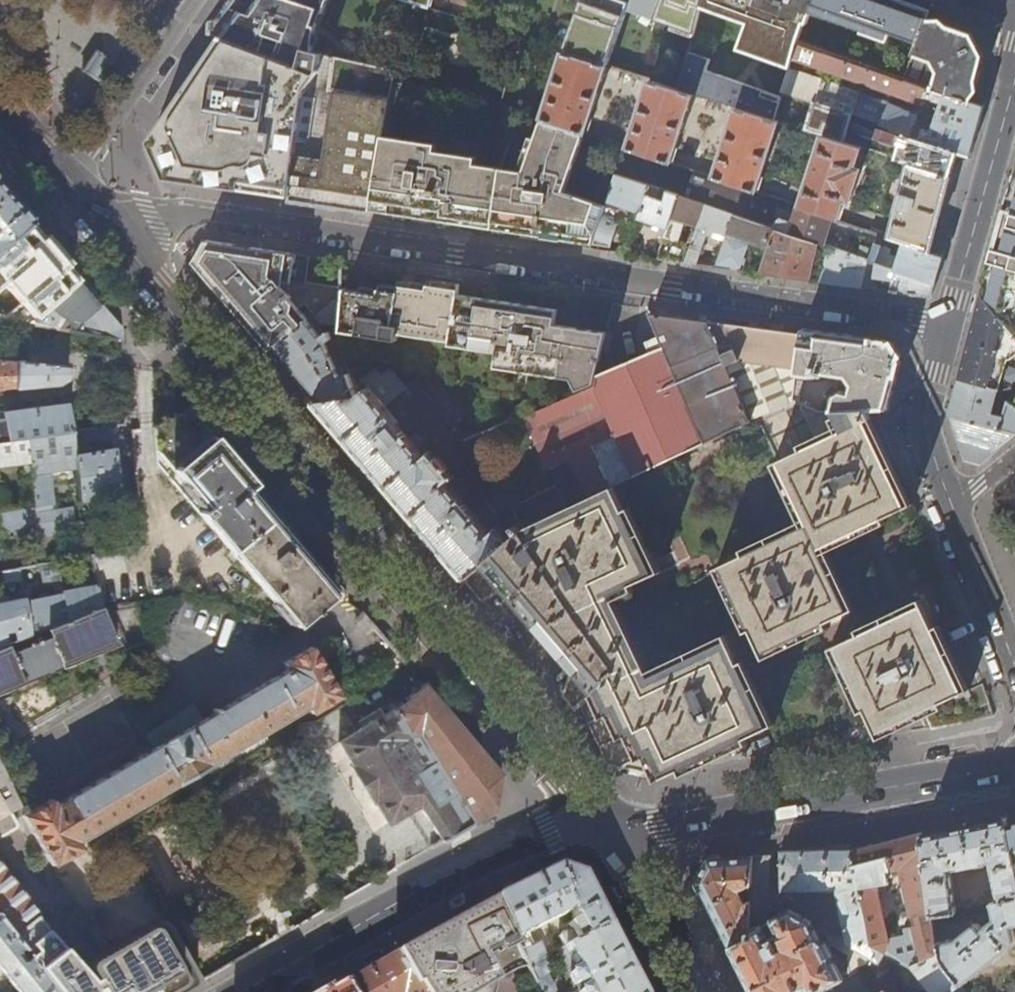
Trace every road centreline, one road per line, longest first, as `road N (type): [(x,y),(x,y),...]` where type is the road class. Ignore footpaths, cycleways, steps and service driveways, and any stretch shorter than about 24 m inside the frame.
road 1 (residential): [(67,191),(949,323)]
road 2 (secondary): [(67,191),(609,827)]
road 3 (tertiary): [(609,827),(657,827),(1014,768)]
road 4 (tertiary): [(243,991),(509,848),(553,829),(609,827)]
road 5 (residential): [(1014,84),(949,323)]
road 6 (residential): [(67,191),(198,0)]
road 7 (residential): [(949,323),(926,422),(954,504)]
road 8 (secondary): [(609,827),(694,991)]
road 9 (residential): [(1014,667),(954,504)]

